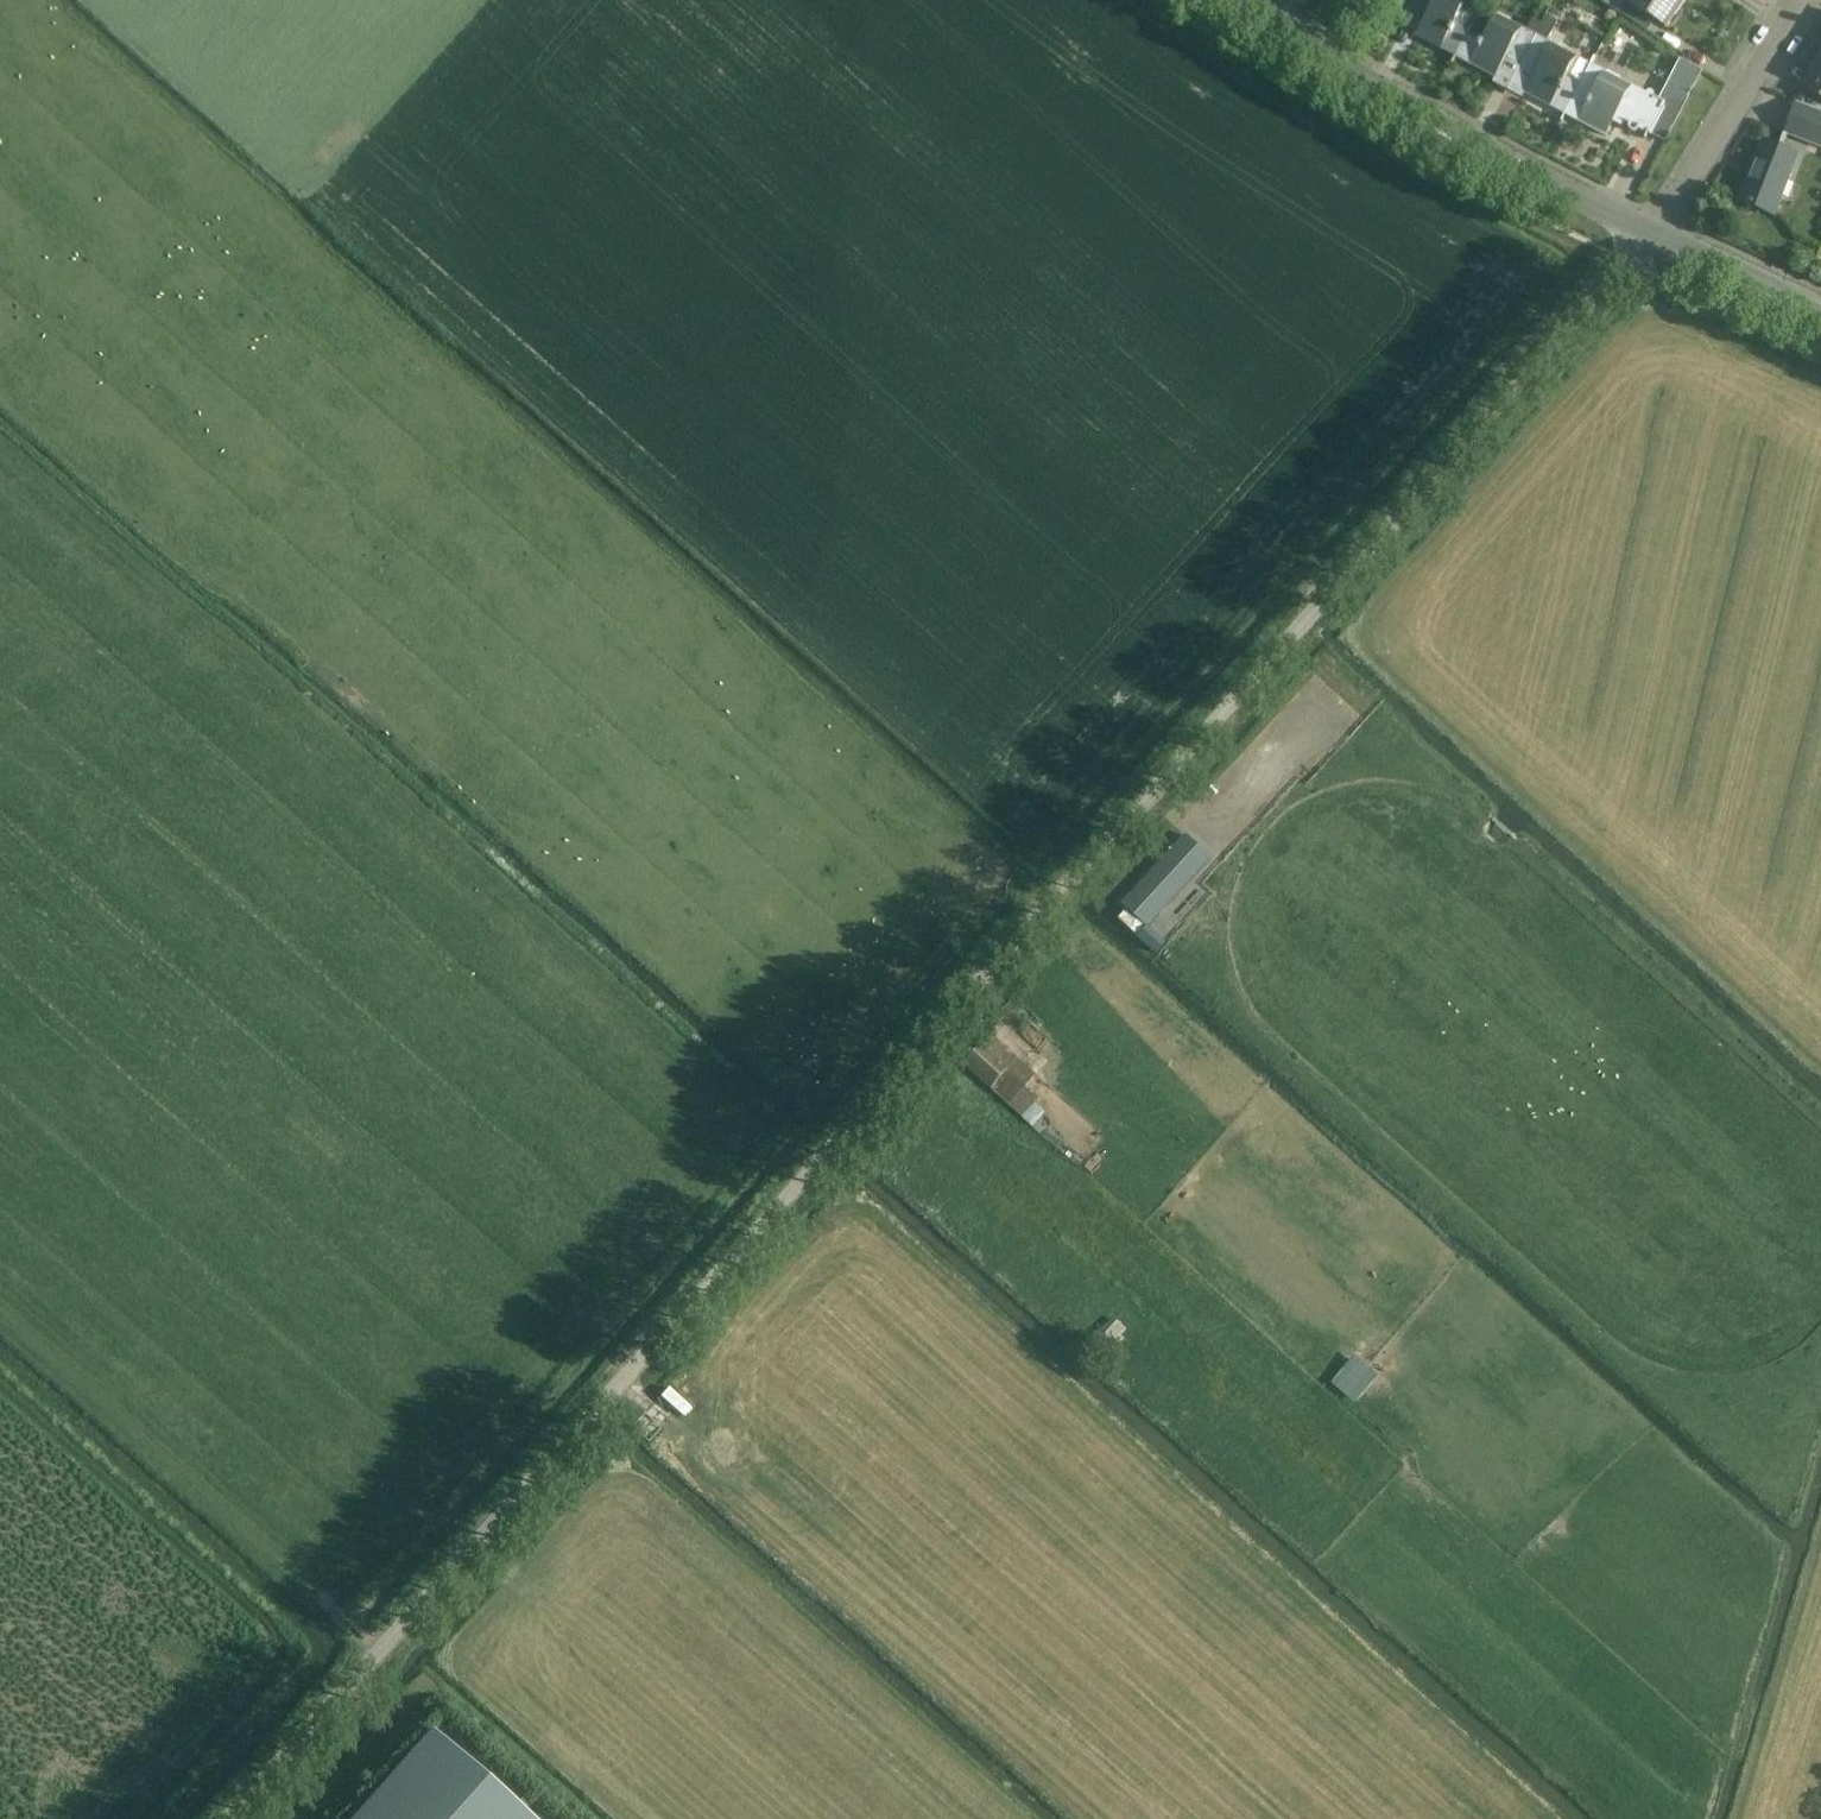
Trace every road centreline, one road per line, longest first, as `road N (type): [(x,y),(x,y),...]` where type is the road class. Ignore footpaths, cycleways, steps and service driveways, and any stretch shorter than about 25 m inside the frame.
road 1 (unclassified): [(227,1818),(1652,237)]
road 2 (unclassified): [(1652,237),(1390,94),(1248,0)]
road 3 (residential): [(1652,237),(1806,0)]
road 4 (unclassified): [(1820,312),(1652,237)]

